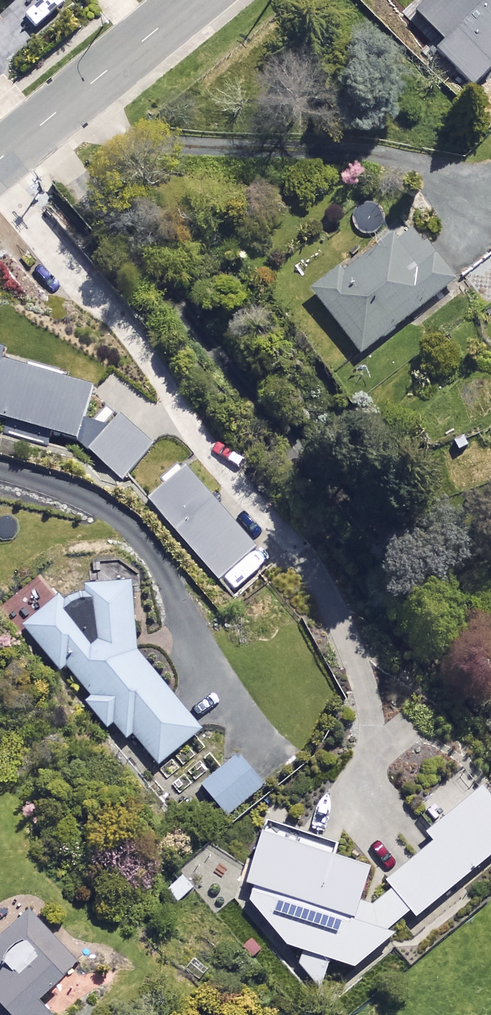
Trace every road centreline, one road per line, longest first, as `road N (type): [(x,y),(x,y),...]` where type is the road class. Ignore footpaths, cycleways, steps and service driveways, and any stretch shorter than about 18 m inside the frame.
road 1 (tertiary): [(0,159),(193,0)]

